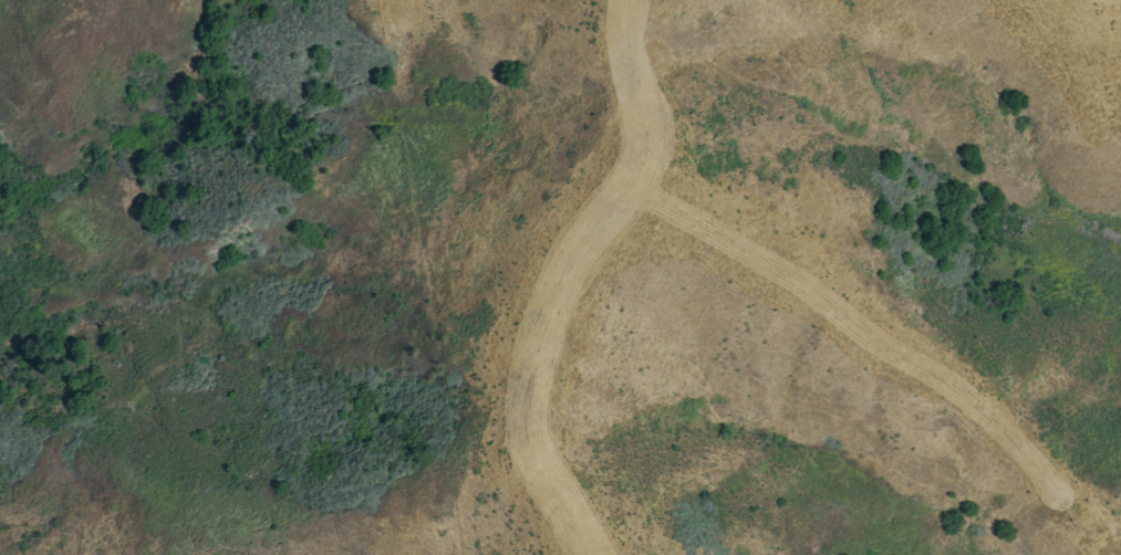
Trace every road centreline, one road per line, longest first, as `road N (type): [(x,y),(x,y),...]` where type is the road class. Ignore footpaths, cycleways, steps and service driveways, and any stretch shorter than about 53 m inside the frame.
road 1 (track): [(590,554),(548,459),(538,398),(556,326),(644,176),(646,119),(631,0)]

